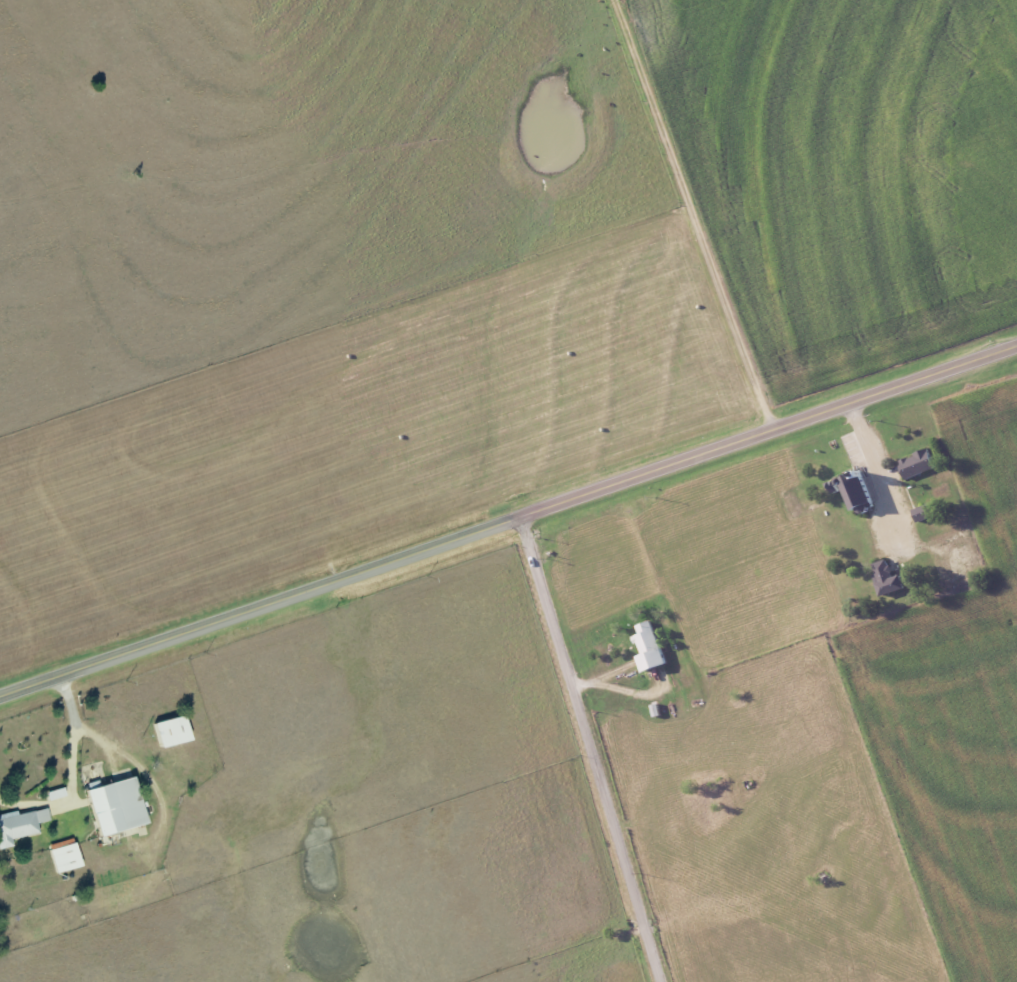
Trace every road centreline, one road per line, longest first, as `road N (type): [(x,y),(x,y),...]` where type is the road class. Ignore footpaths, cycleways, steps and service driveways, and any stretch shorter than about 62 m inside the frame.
road 1 (secondary): [(0,696),(1016,346)]
road 2 (residential): [(660,981),(521,516)]

